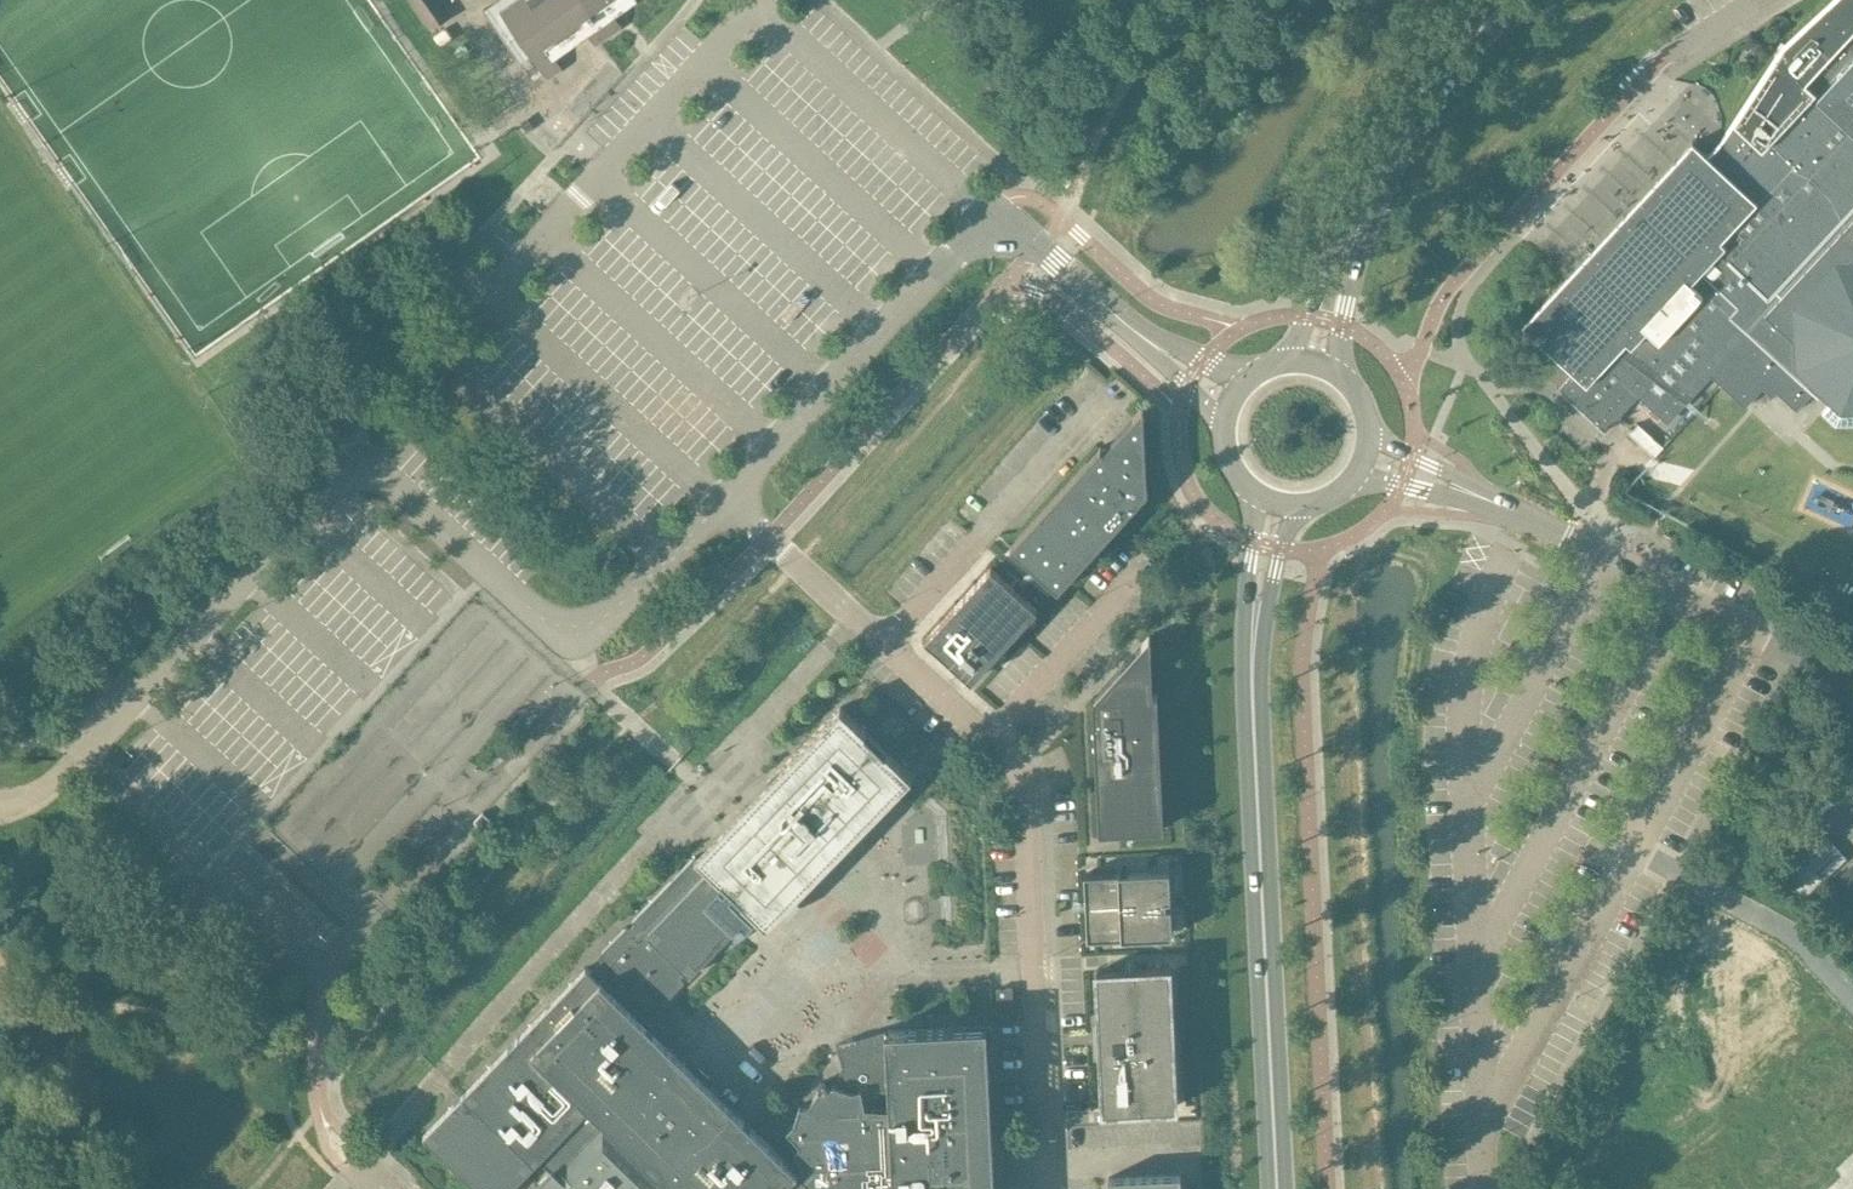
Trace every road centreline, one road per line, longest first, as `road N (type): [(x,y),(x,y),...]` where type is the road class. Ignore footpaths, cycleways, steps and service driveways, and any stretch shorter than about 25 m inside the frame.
road 1 (unclassified): [(317,982),(80,755),(359,458),(560,626),(582,627),(609,613),(725,497)]
road 2 (residential): [(883,642),(1016,774),(1042,1188)]
road 3 (unclassified): [(725,497),(968,233),(988,225),(1020,235),(1109,312)]
road 4 (tertiary): [(1276,1188),(1252,681)]
road 5 (unclassified): [(1483,1188),(1467,820)]
road 6 (tertiary): [(1399,142),(1345,221),(1287,360)]
road 7 (tertiary): [(1342,376),(1341,324),(1399,142)]
road 8 (unclassified): [(725,497),(883,642)]
road 9 (tertiary): [(1254,494),(1252,681)]
road 10 (tertiary): [(1252,681),(1266,597),(1295,506)]
road 11 (tertiary): [(1399,142),(1505,0)]
road 12 (unclassified): [(1510,511),(1474,485),(1368,435)]
road 13 (unclassified): [(1353,478),(1510,511)]
road 14 (unclassified): [(1109,312),(1222,421)]
road 15 (unclassified): [(1246,378),(1109,312)]

